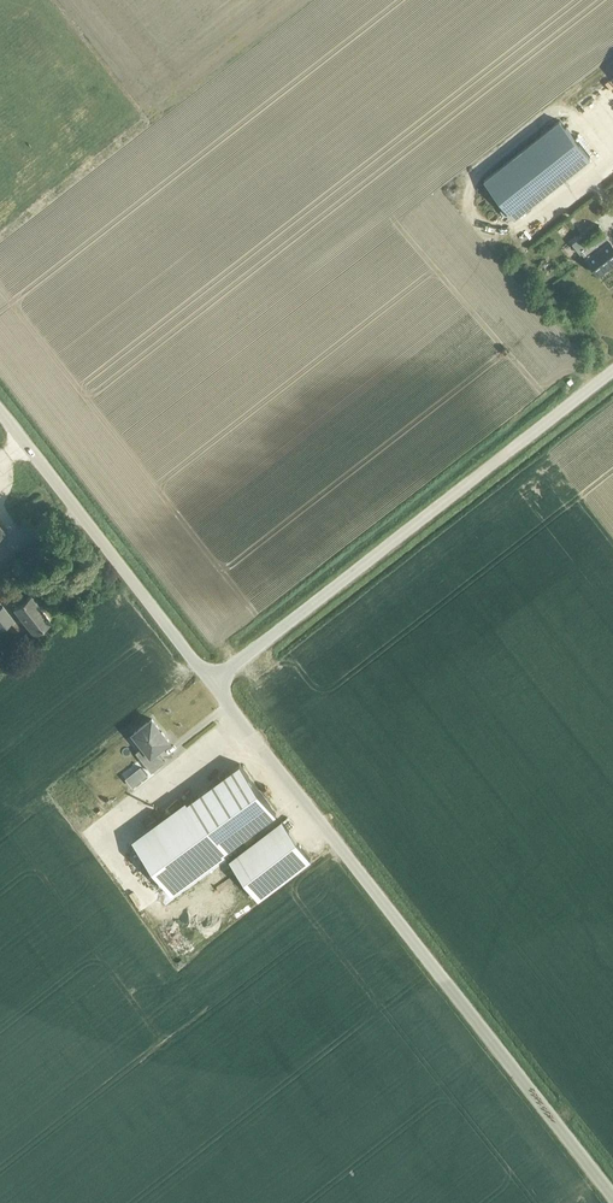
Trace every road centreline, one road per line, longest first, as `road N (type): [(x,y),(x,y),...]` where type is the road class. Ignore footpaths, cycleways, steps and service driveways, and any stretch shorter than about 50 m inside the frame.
road 1 (tertiary): [(612,1197),(211,682)]
road 2 (unclassified): [(211,682),(612,370)]
road 3 (tertiary): [(211,682),(0,417)]

